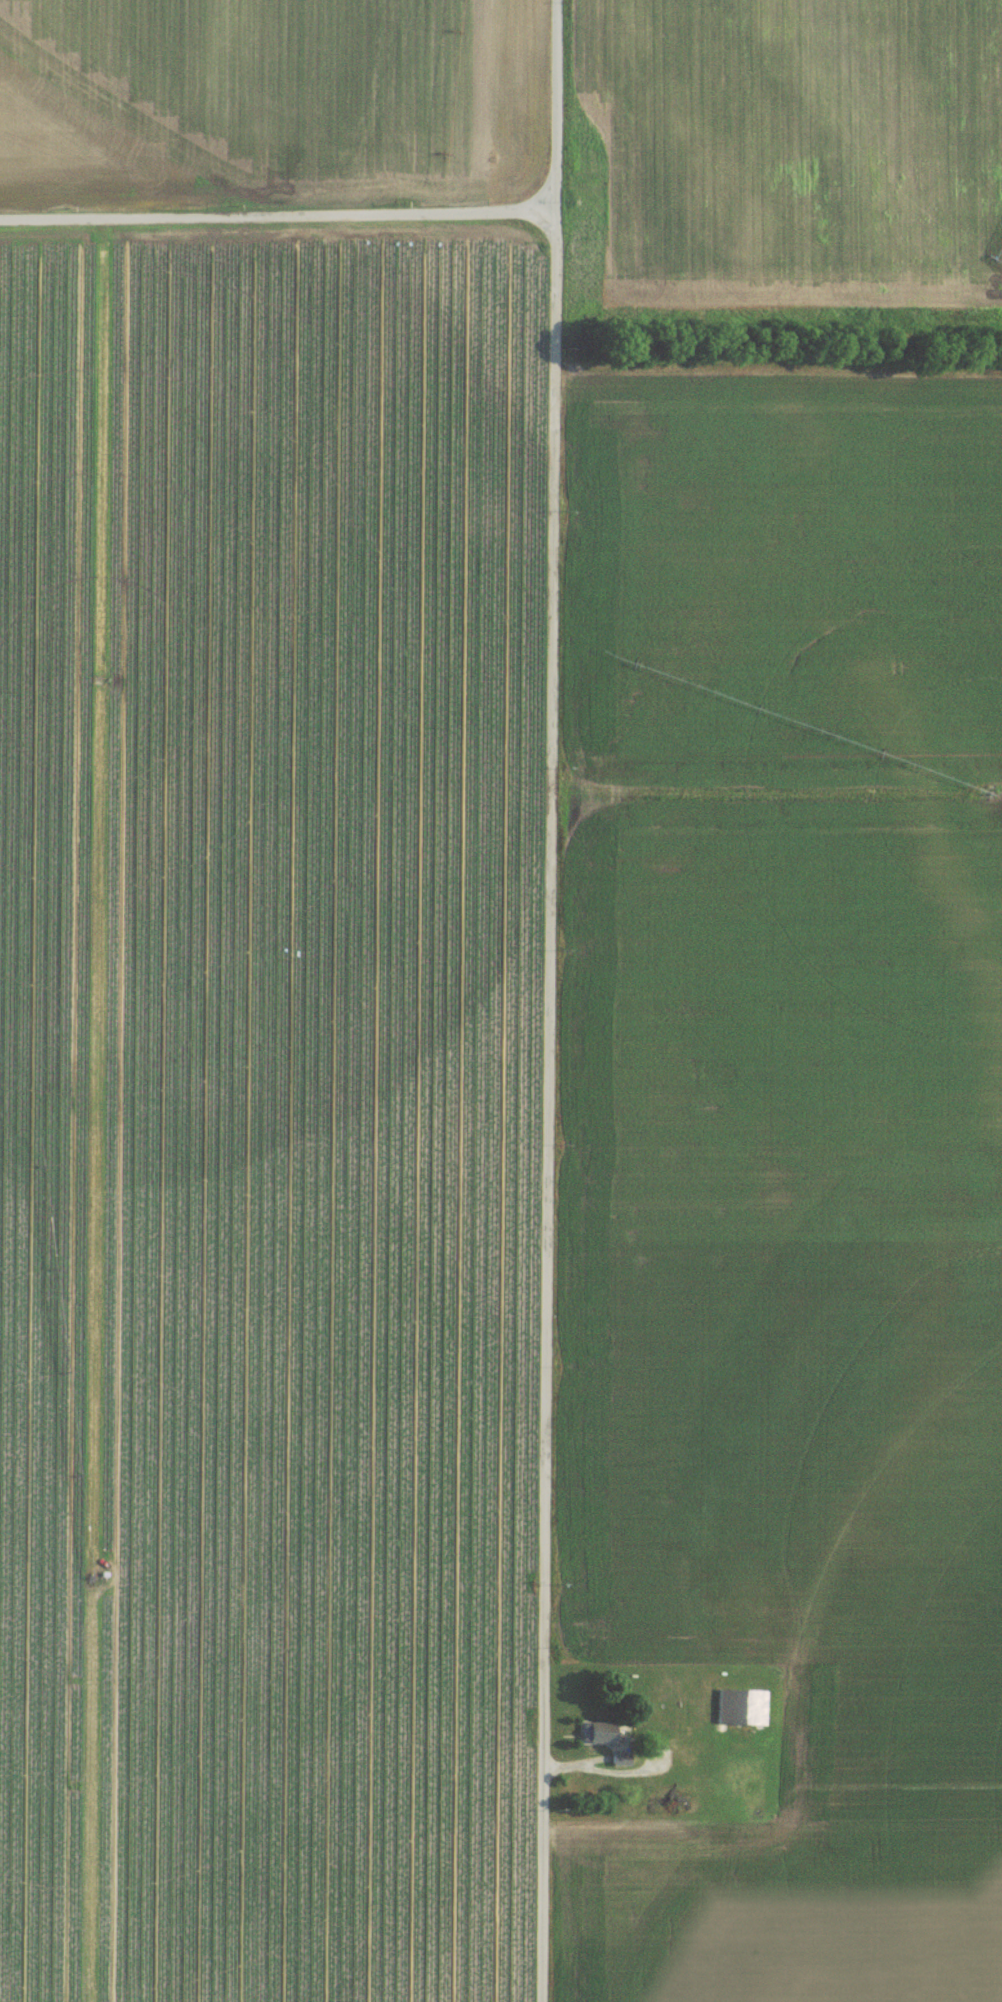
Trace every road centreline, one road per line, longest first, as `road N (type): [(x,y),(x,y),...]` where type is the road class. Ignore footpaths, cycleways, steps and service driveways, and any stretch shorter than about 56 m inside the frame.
road 1 (residential): [(561,2001),(555,0)]
road 2 (residential): [(0,220),(552,211)]

